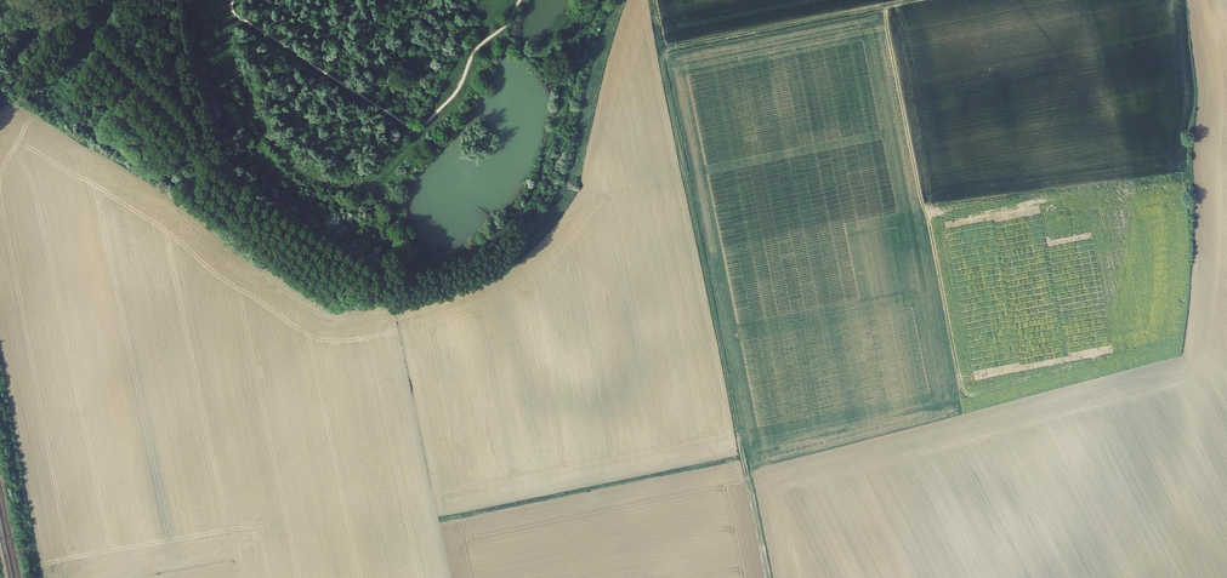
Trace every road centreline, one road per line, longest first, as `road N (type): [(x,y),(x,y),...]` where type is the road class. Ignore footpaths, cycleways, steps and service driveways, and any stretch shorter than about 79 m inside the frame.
road 1 (track): [(920,0),(661,51),(769,577)]

